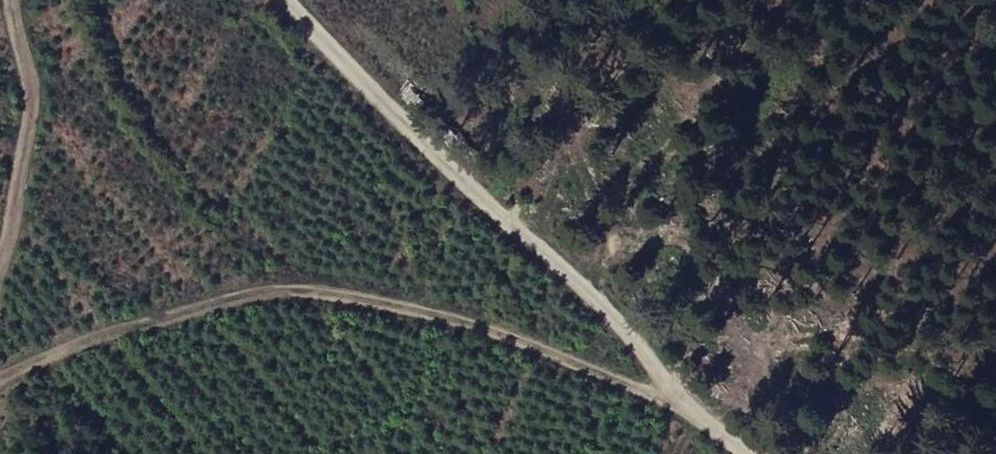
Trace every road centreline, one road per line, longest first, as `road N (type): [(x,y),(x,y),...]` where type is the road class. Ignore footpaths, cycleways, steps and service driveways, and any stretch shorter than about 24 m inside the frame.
road 1 (track): [(0,372),(279,286),(417,303),(685,408)]
road 2 (track): [(285,0),(685,408),(748,453)]
road 3 (track): [(38,0),(22,306),(0,361)]

